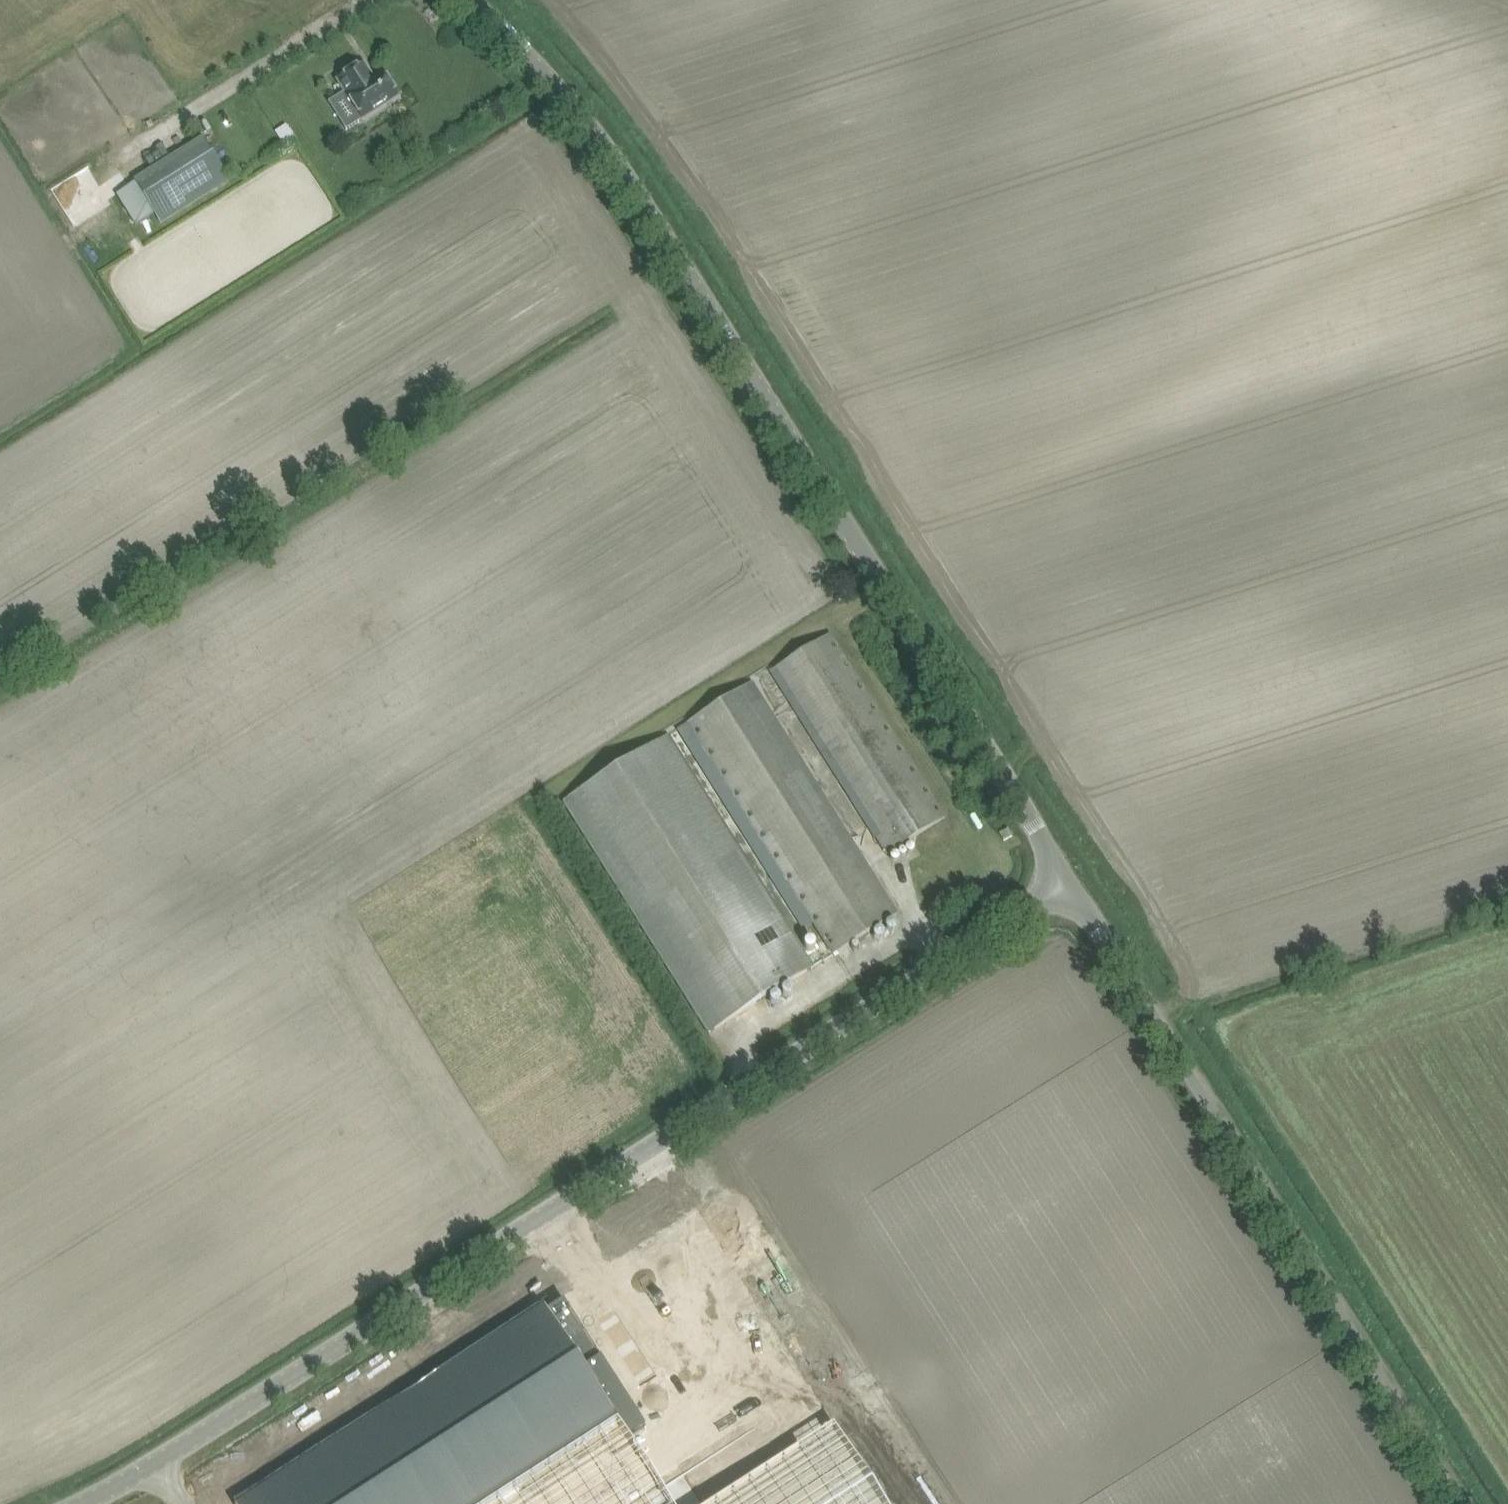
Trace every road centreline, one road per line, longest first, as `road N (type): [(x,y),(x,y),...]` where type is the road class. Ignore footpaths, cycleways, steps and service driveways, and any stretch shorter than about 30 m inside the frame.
road 1 (unclassified): [(71,1503),(137,1474),(1067,882)]
road 2 (unclassified): [(1067,882),(633,172),(476,0)]
road 3 (unclassified): [(1458,1503),(1067,882)]

